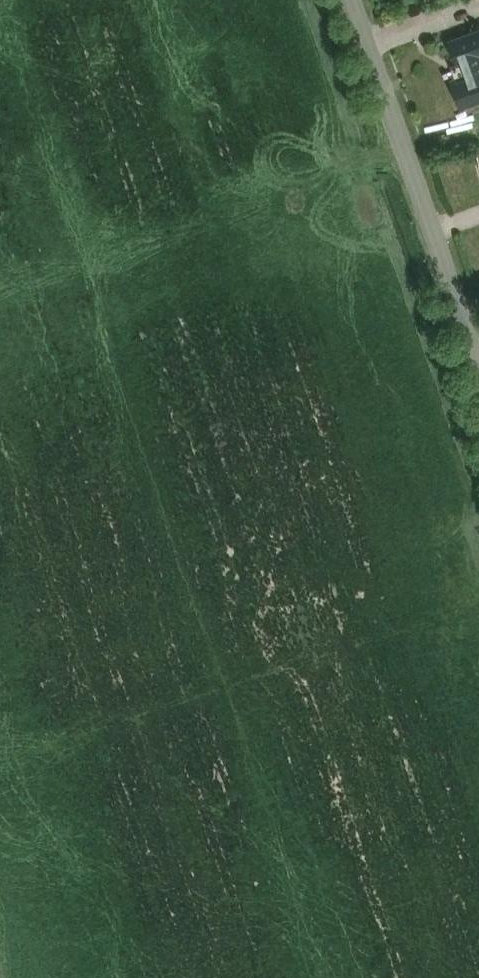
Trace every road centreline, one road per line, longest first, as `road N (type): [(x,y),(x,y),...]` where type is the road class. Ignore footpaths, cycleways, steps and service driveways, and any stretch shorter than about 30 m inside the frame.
road 1 (residential): [(478,373),(347,0)]

